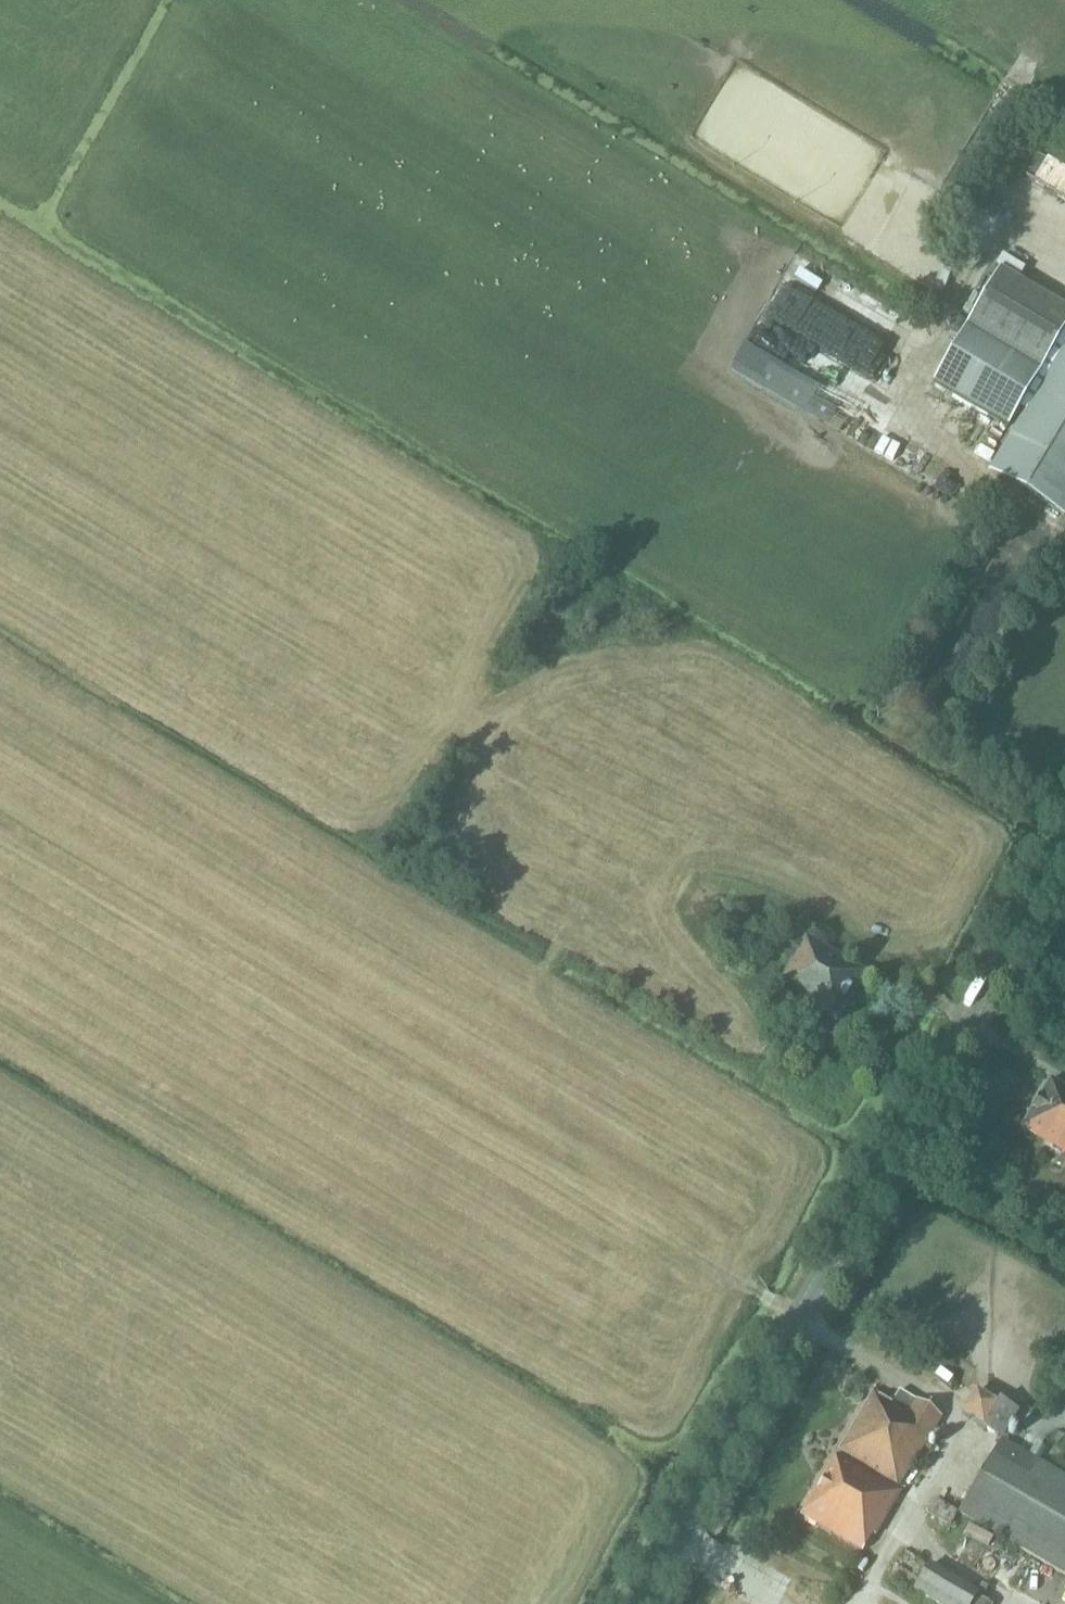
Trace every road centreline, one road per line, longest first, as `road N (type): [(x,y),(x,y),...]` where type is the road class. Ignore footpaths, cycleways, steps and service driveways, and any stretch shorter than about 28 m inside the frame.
road 1 (tertiary): [(641,1603),(1064,856)]
road 2 (track): [(1019,1603),(914,1529),(958,1443),(946,1400),(760,1293)]

